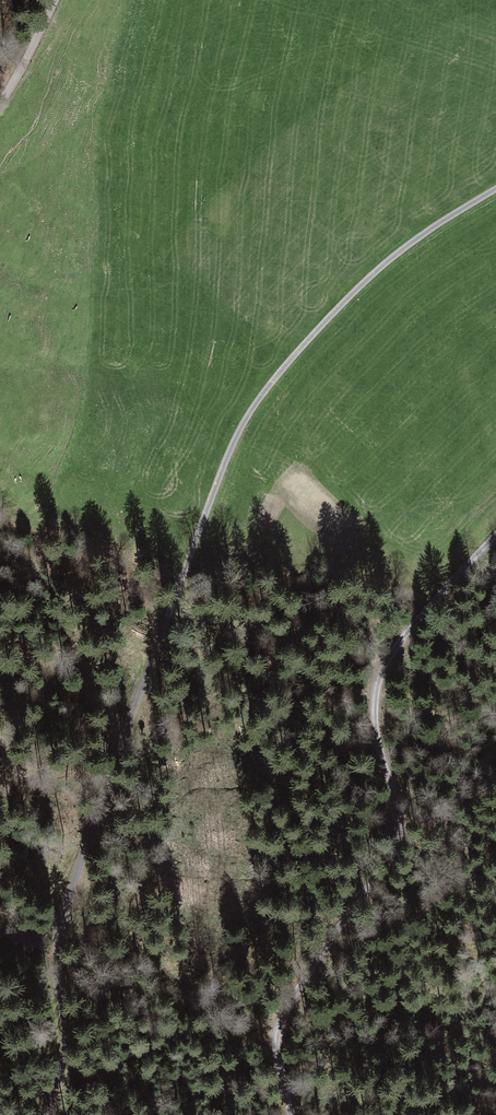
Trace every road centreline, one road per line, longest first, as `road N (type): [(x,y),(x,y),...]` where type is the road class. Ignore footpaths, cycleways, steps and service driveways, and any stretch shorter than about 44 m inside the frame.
road 1 (track): [(495,191),(424,235),(336,311),(268,388),(234,446),(53,946),(57,1080),(46,1114)]
road 2 (track): [(495,532),(376,679),(372,720),(395,837),(292,984),(278,1036),(290,1114)]
road 3 (unclassified): [(0,107),(55,0)]

